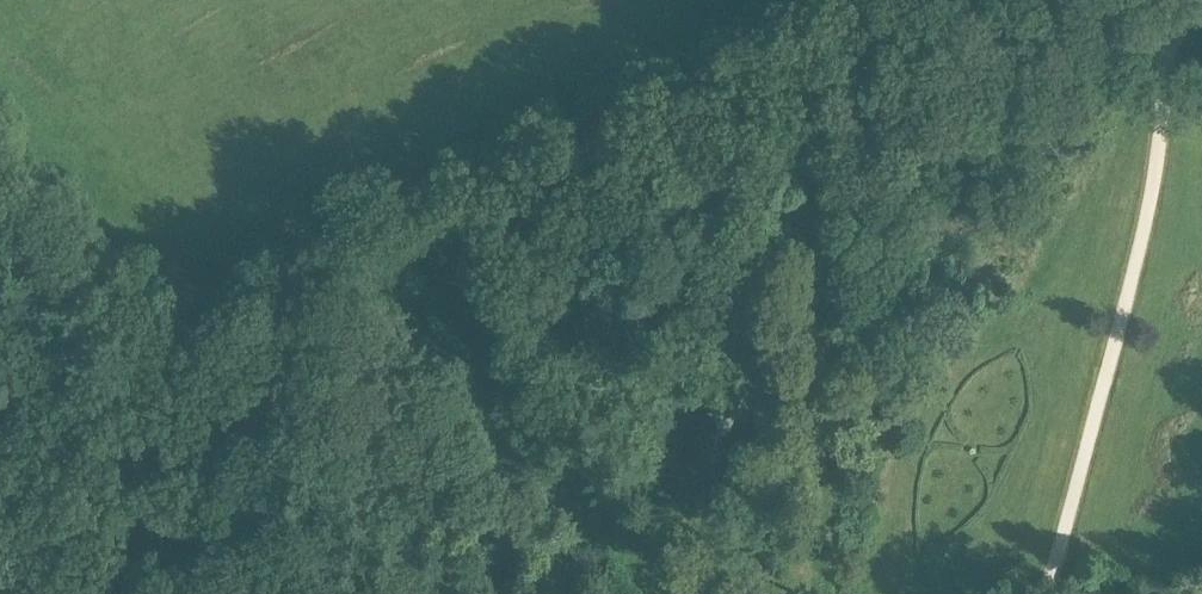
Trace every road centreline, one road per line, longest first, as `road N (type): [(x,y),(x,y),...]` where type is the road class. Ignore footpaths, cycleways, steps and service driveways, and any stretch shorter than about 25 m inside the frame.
road 1 (track): [(855,0),(724,101),(539,167),(383,258),(326,317),(296,433),(131,346)]
road 2 (track): [(1193,0),(1172,61),(1140,244),(1047,593)]
road 3 (track): [(790,593),(689,527),(437,487),(296,433)]

